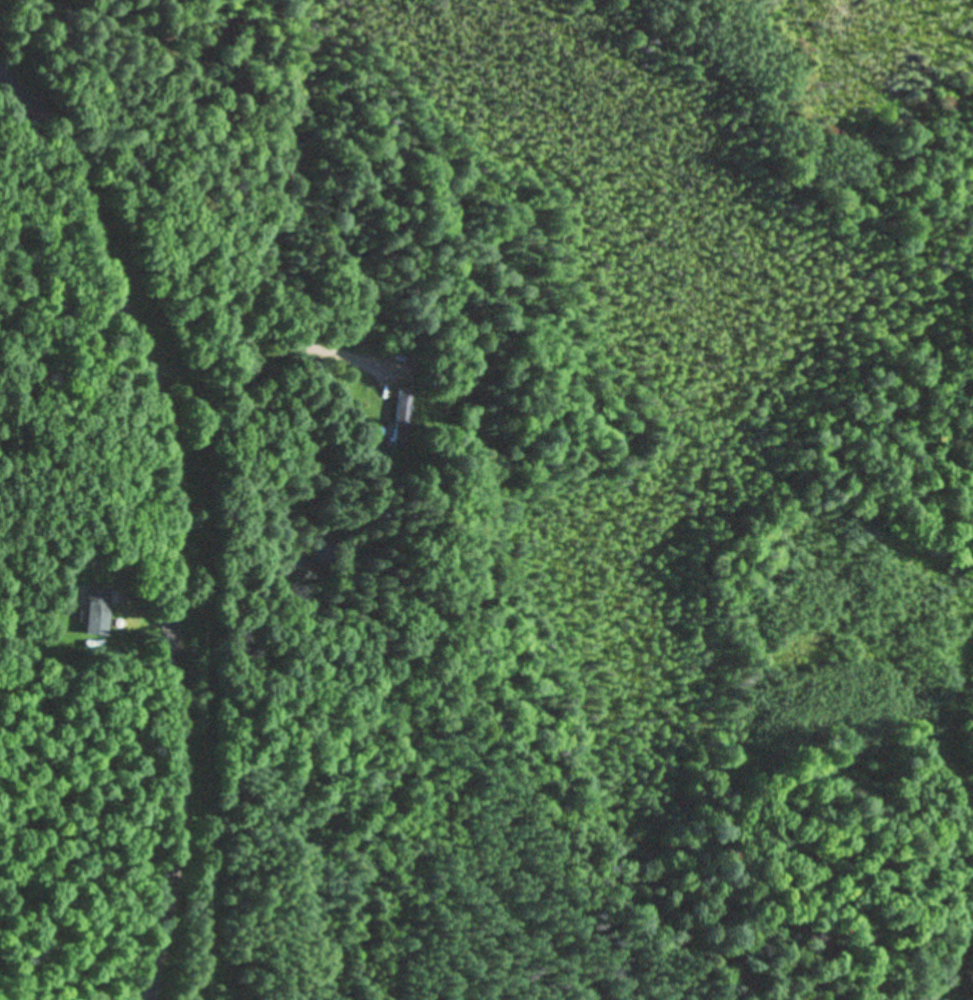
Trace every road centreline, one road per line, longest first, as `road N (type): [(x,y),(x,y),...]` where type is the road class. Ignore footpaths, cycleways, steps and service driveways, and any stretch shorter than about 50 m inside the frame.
road 1 (residential): [(147,999),(198,708),(195,507),(171,357),(94,164)]

